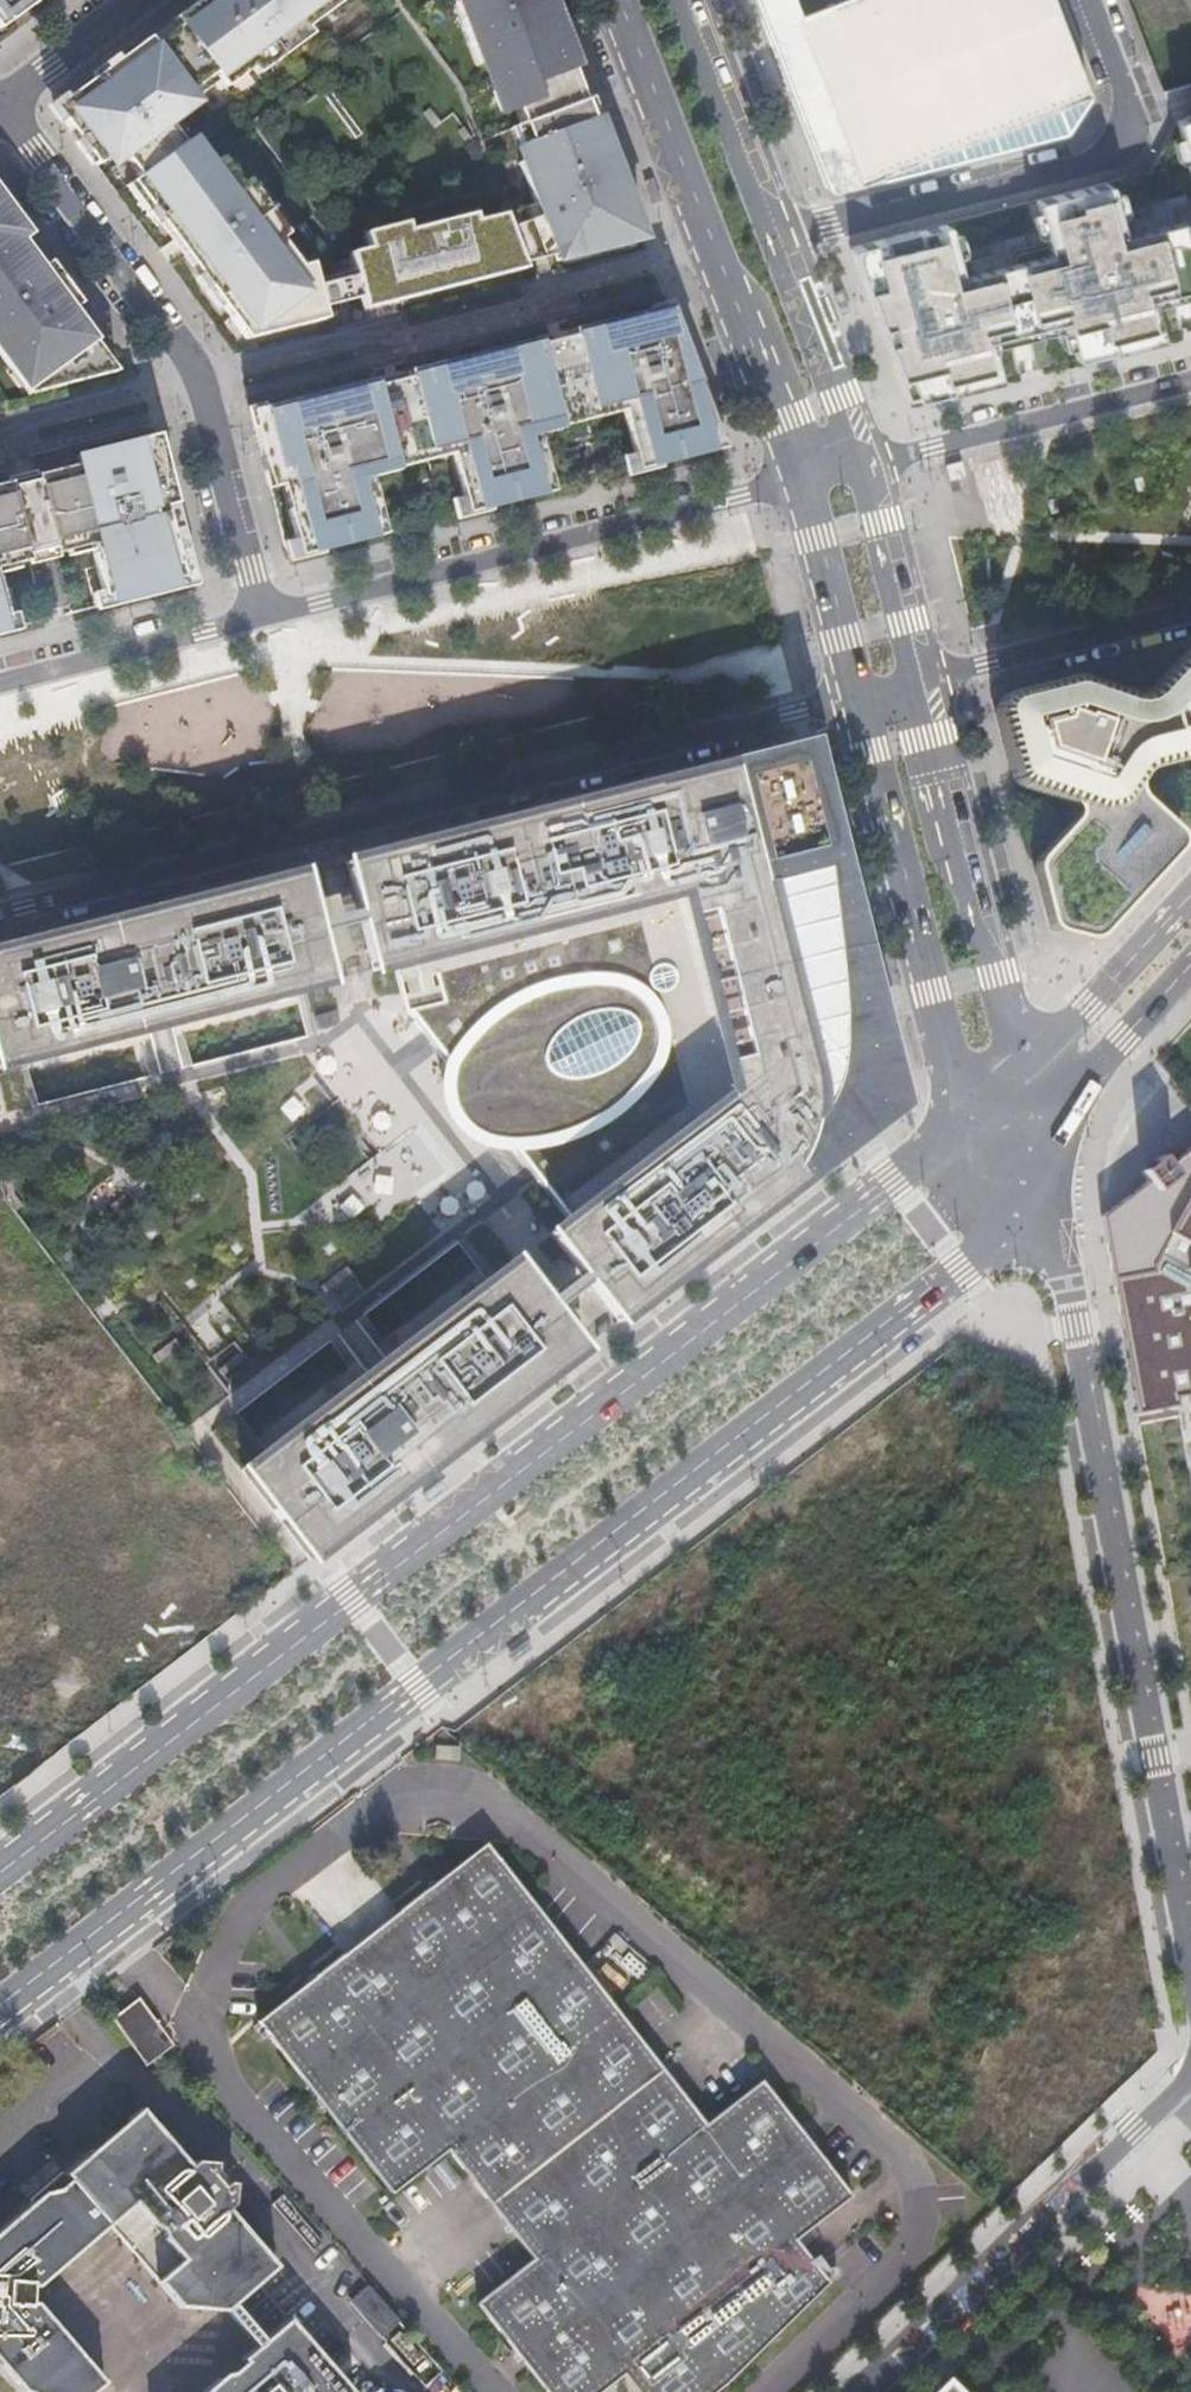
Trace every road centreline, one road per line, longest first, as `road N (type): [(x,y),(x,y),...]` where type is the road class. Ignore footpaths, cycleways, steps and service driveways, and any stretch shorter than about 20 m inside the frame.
road 1 (tertiary): [(1001,1108),(894,1179),(0,1869)]
road 2 (residential): [(861,703),(795,712),(0,916)]
road 3 (residential): [(1022,1128),(1044,1162),(1190,1930)]
road 4 (tertiary): [(441,1674),(963,1271),(1022,1128)]
road 5 (residential): [(202,382),(255,582),(274,610),(805,480)]
road 6 (unclassified): [(441,1674),(1015,2182)]
road 7 (tertiary): [(0,2018),(441,1674)]
road 8 (residential): [(720,253),(202,382)]
road 9 (tertiary): [(865,465),(687,0)]
road 10 (residential): [(1190,2079),(872,2391)]
road 11 (tertiary): [(861,703),(950,1055),(1001,1108)]
road 12 (tertiary): [(1001,1108),(1008,1031),(924,686)]
road 13 (residential): [(865,465),(1190,383)]
road 14 (residential): [(0,115),(202,382)]
road 15 (tertiary): [(1190,901),(1001,1108)]
road 16 (residential): [(1190,617),(924,686)]
road 17 (tertiary): [(621,0),(720,253)]
road 18 (tertiary): [(1022,1128),(1120,1034),(1190,946)]
road 19 (tertiary): [(720,253),(805,480)]
road 20 (tertiary): [(805,480),(861,703)]
road 21 (tertiary): [(924,686),(865,465)]
road 22 (residential): [(0,434),(202,382)]
road 23 (residential): [(142,0),(0,105)]

